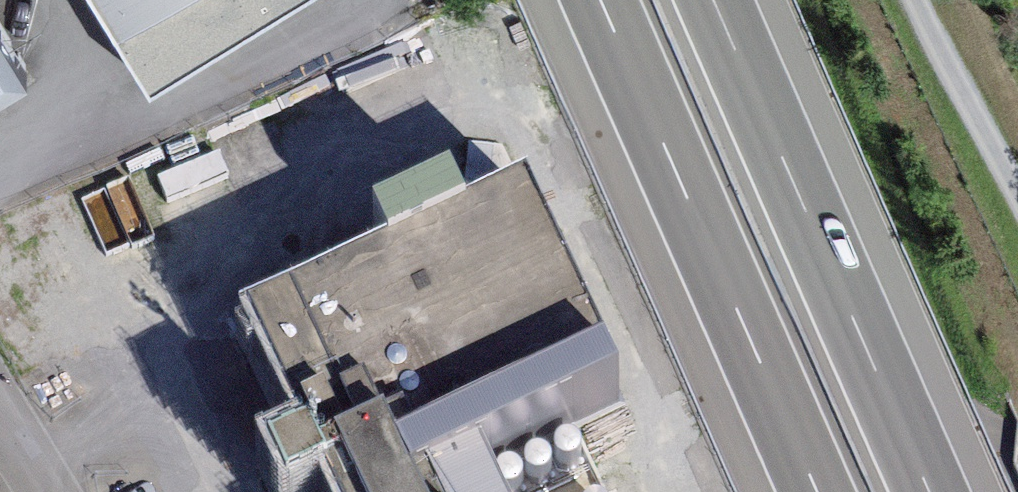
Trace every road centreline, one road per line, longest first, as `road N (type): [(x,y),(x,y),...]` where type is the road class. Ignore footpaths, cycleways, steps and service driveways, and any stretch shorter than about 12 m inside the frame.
road 1 (motorway): [(611,0),(827,491)]
road 2 (motorway): [(945,491),(730,0)]
road 3 (track): [(1017,171),(921,0)]

